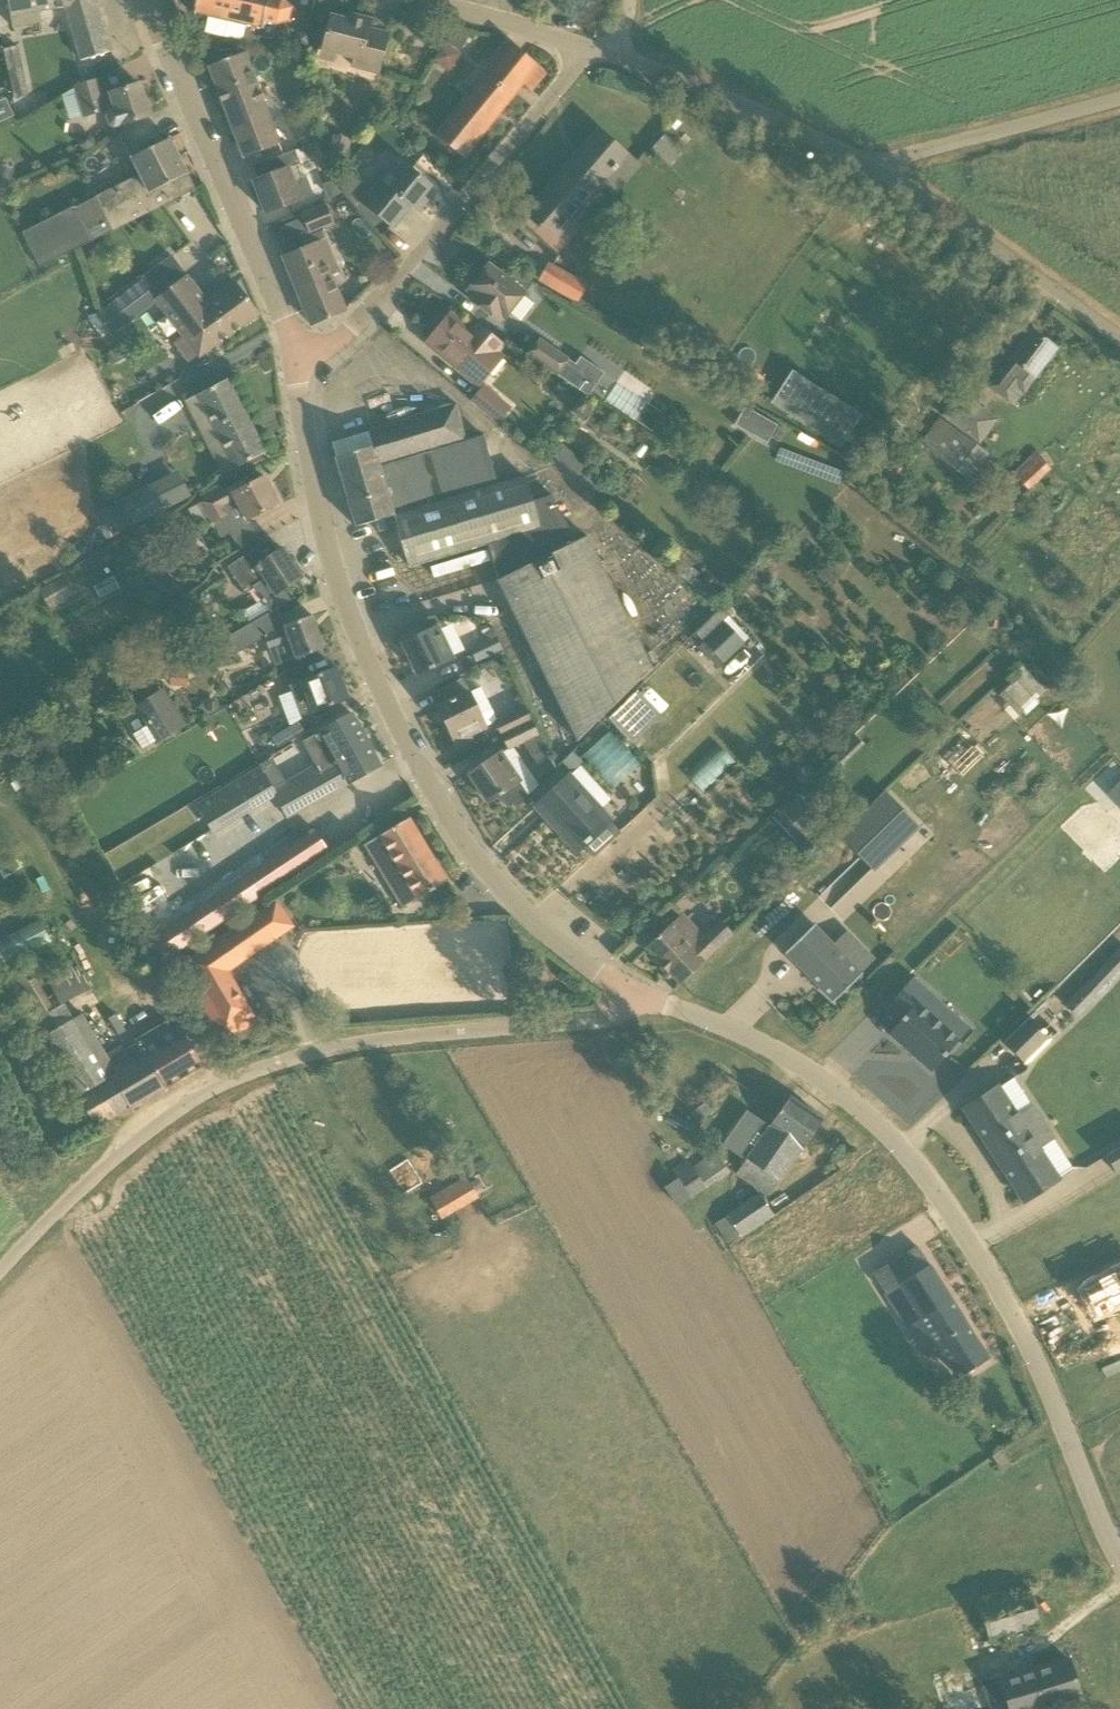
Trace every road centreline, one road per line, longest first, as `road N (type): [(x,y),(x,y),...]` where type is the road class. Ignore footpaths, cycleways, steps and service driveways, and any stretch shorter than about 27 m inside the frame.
road 1 (unclassified): [(1119,1564),(1038,1364),(931,1186),(882,1129),(790,1057),(629,993)]
road 2 (residential): [(629,993),(546,935),(503,892),(461,838),(402,732),(332,563),(295,358)]
road 3 (unclassified): [(0,1267),(136,1133),(219,1083),(384,1037),(590,1024),(609,1017),(629,993)]
road 4 (residential): [(295,358),(349,334),(569,74),(580,49)]
road 5 (residential): [(295,358),(149,0)]
road 6 (unclassified): [(614,53),(890,170)]
road 7 (unclassified): [(1119,338),(890,170)]
road 8 (unclassified): [(890,170),(914,156),(1119,96)]
road 9 (residential): [(580,49),(428,0)]

